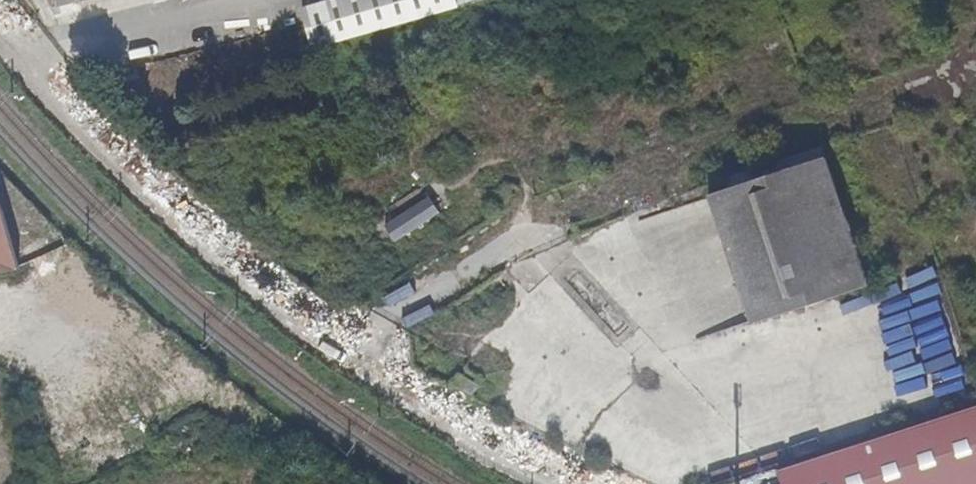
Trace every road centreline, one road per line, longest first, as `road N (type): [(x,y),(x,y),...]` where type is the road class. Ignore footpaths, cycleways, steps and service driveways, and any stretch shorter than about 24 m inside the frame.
road 1 (track): [(371,367),(195,236),(44,85),(0,28)]
road 2 (residential): [(578,483),(371,367)]

